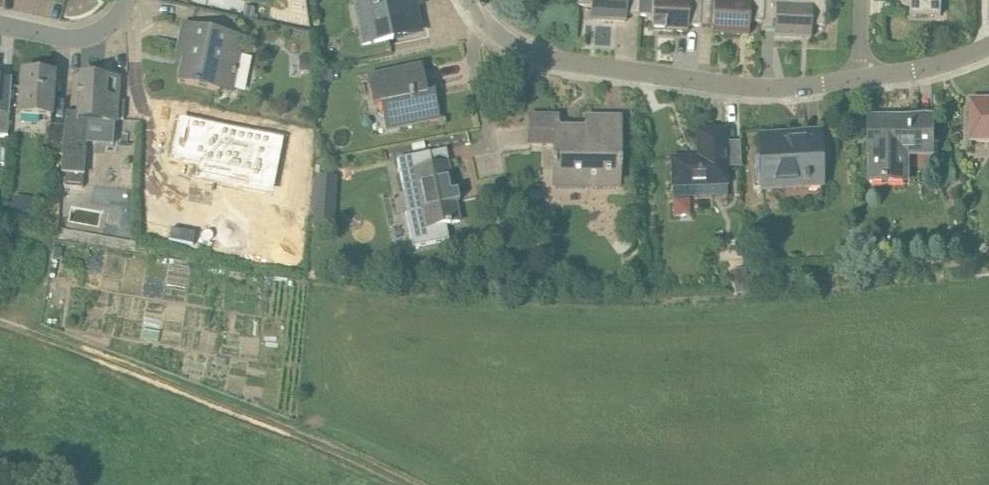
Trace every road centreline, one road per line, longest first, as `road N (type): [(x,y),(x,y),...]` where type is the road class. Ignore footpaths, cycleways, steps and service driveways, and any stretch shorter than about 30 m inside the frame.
road 1 (track): [(0,322),(408,484)]
road 2 (residential): [(860,79),(765,88),(540,56),(500,36),(469,0)]
road 3 (residential): [(126,1),(88,35),(0,22)]
road 4 (residential): [(988,46),(860,79)]

